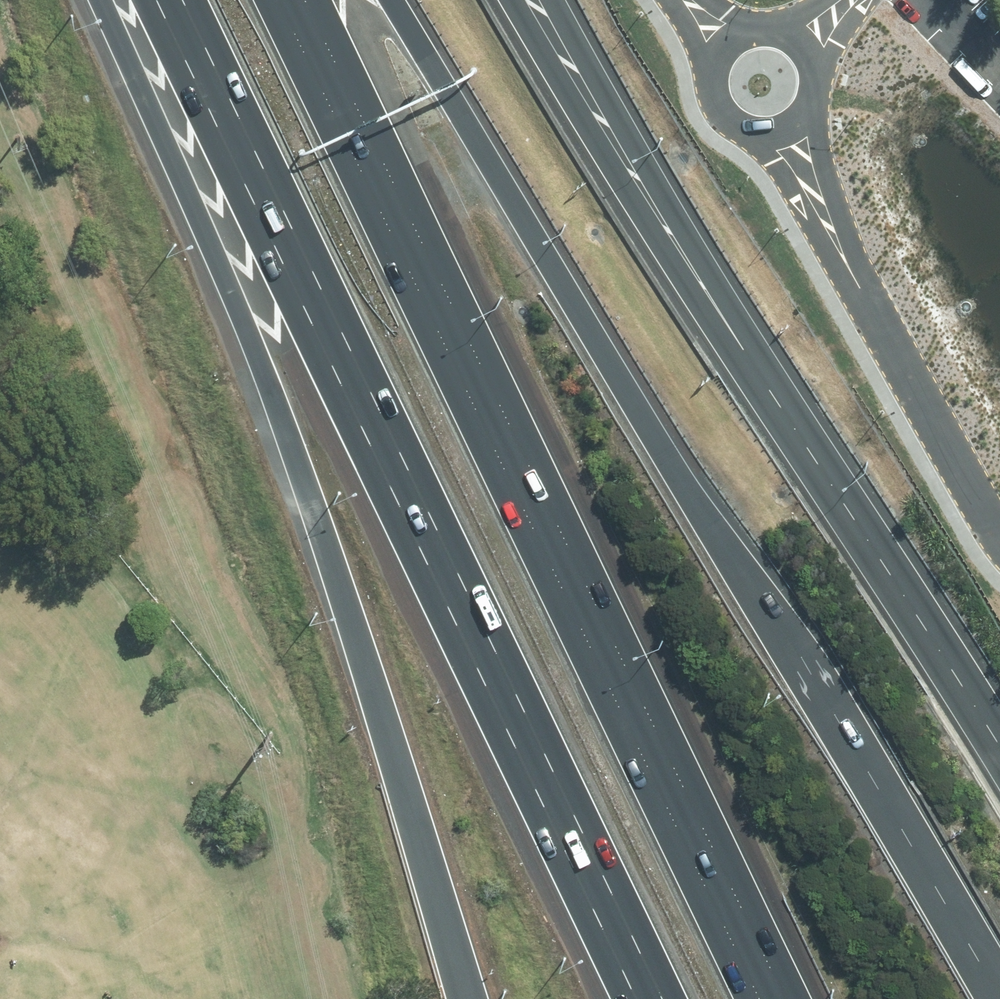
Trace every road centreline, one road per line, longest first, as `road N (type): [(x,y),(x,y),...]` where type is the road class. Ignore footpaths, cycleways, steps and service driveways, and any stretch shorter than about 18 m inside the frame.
road 1 (motorway): [(406,0),(999,990)]
road 2 (motorway): [(279,0),(760,998)]
road 3 (motorway): [(665,998),(191,0)]
road 4 (motorway): [(466,998),(386,730),(258,361),(99,0)]
road 5 (unclassified): [(859,287),(999,539)]
road 6 (unclassified): [(818,112),(859,287)]
road 7 (unclassified): [(859,287),(755,141)]
road 8 (unclassified): [(746,25),(774,23),(811,43),(826,84),(818,112)]

